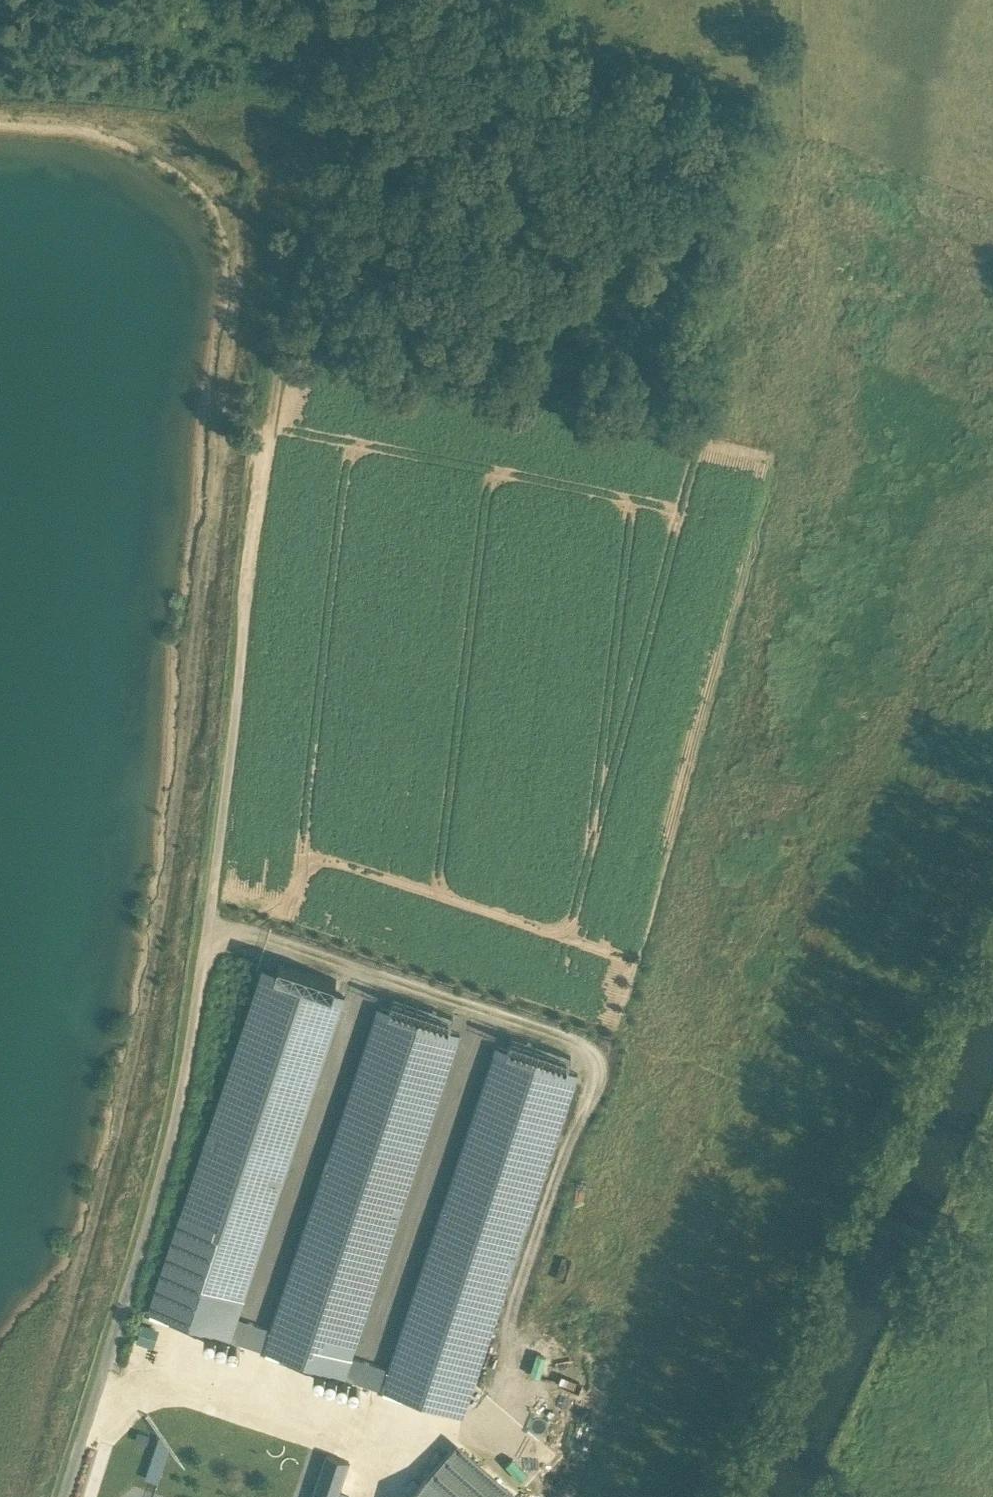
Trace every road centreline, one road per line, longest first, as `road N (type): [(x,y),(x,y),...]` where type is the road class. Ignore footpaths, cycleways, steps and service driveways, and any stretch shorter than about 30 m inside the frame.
road 1 (track): [(64,1496),(181,1105),(283,342),(334,193)]
road 2 (track): [(398,1406),(113,1334)]
road 3 (track): [(334,193),(427,0)]
road 4 (track): [(334,193),(315,86),(314,0)]

